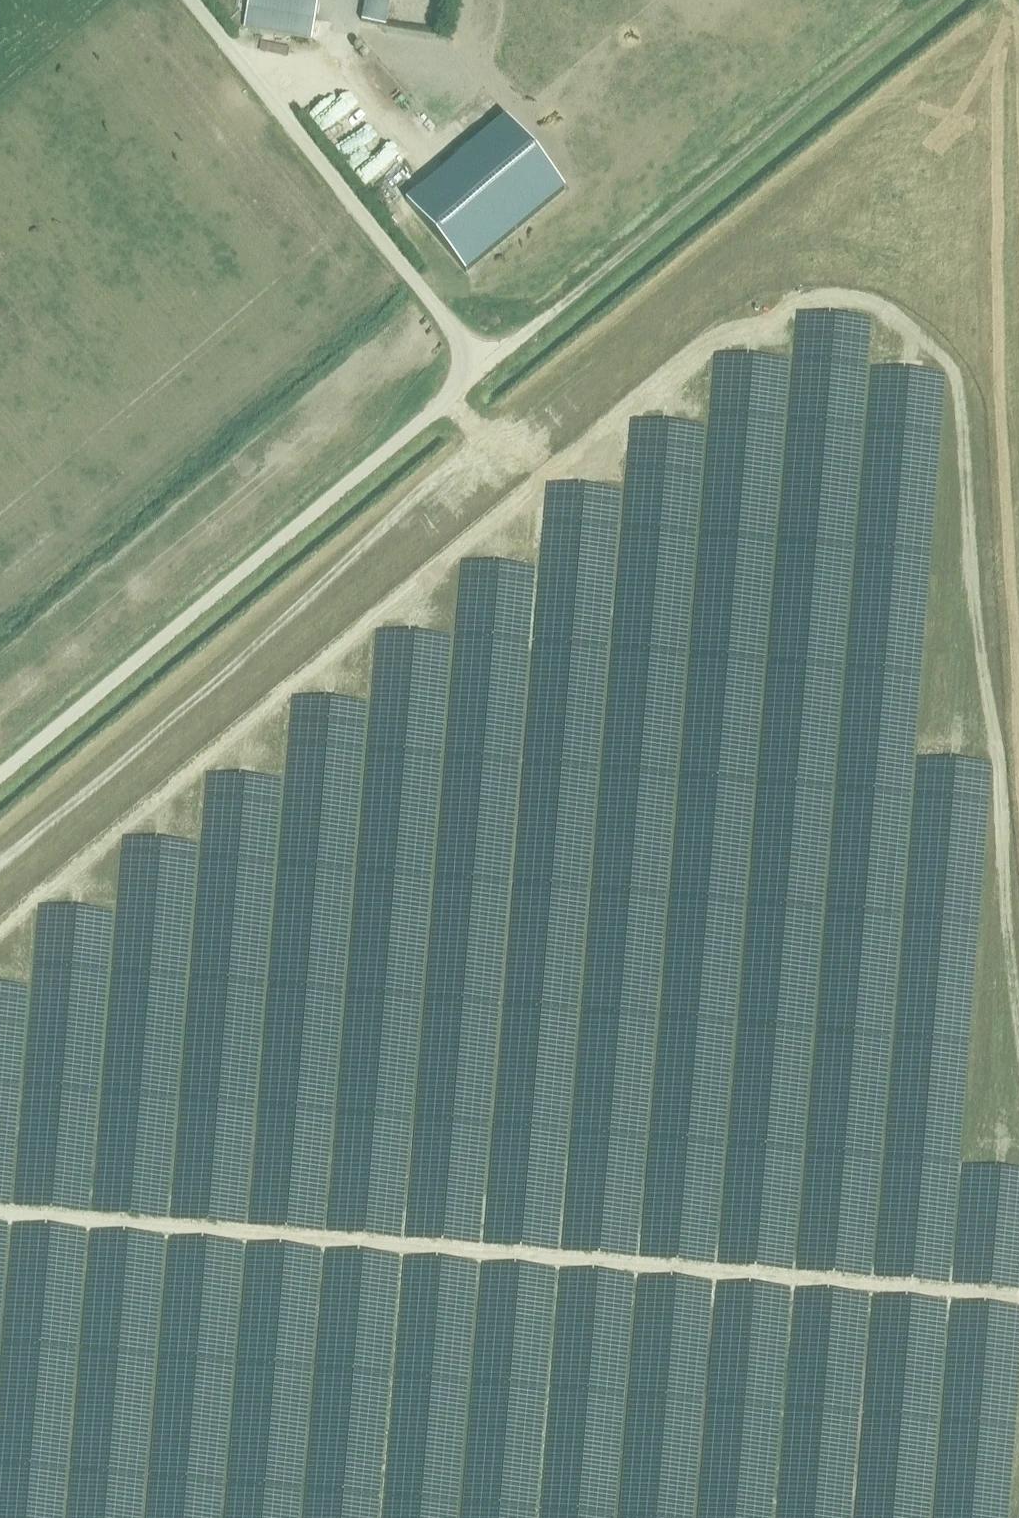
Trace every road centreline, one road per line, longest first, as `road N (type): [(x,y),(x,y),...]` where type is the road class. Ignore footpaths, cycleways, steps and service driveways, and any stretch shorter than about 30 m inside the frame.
road 1 (unclassified): [(0,774),(485,368),(191,0)]
road 2 (track): [(930,0),(485,368)]

